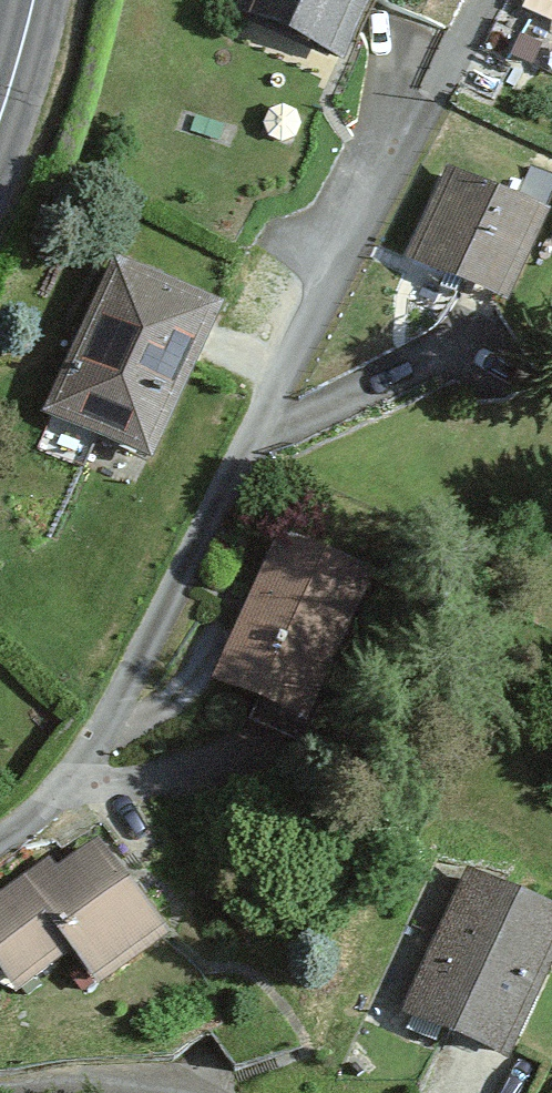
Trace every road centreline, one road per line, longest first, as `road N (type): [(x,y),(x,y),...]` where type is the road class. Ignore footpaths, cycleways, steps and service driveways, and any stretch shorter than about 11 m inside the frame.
road 1 (residential): [(0,838),(39,815),(150,651),(325,276),(423,39)]
road 2 (primary): [(33,0),(0,116)]

